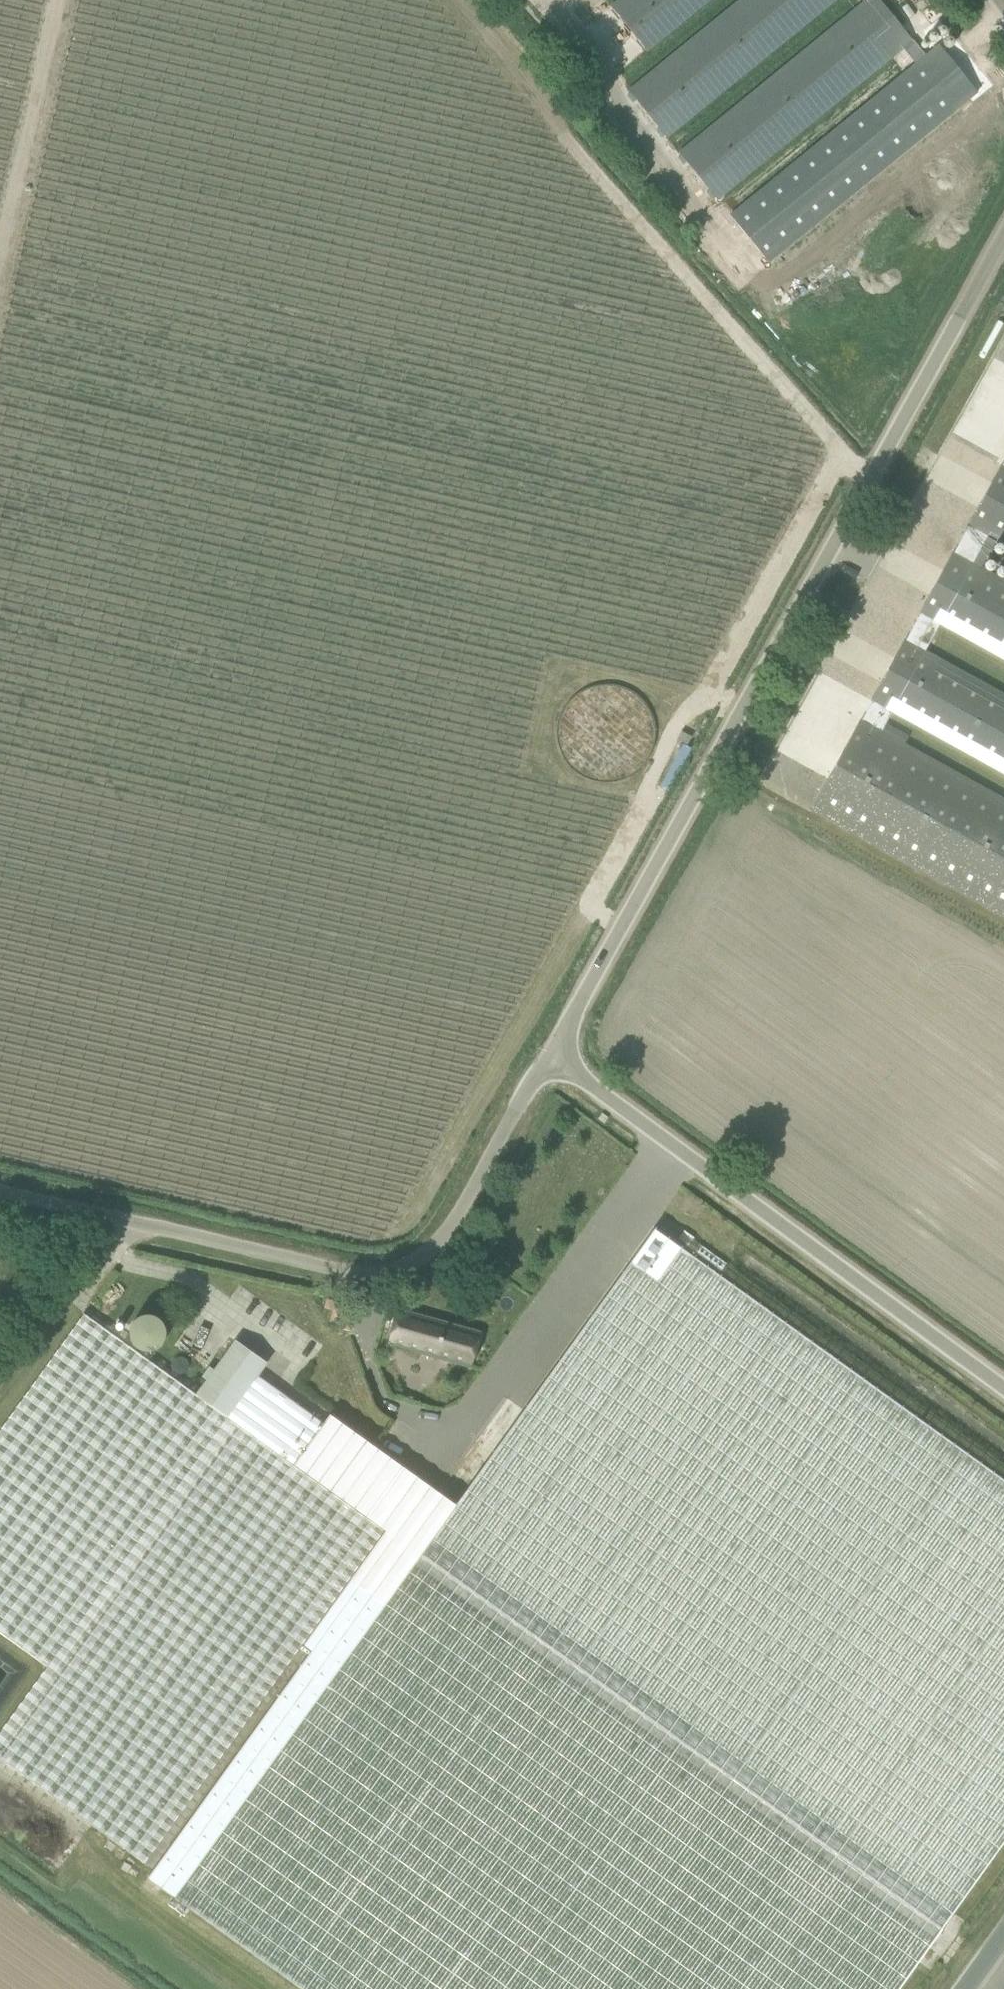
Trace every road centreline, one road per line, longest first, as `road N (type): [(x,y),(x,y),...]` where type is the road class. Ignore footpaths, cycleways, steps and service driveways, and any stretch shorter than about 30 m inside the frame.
road 1 (unclassified): [(552,1055),(1003,238)]
road 2 (unclassified): [(0,1193),(333,1270),(390,1274),(450,1229),(552,1055)]
road 3 (unclassified): [(1003,1388),(552,1055)]

